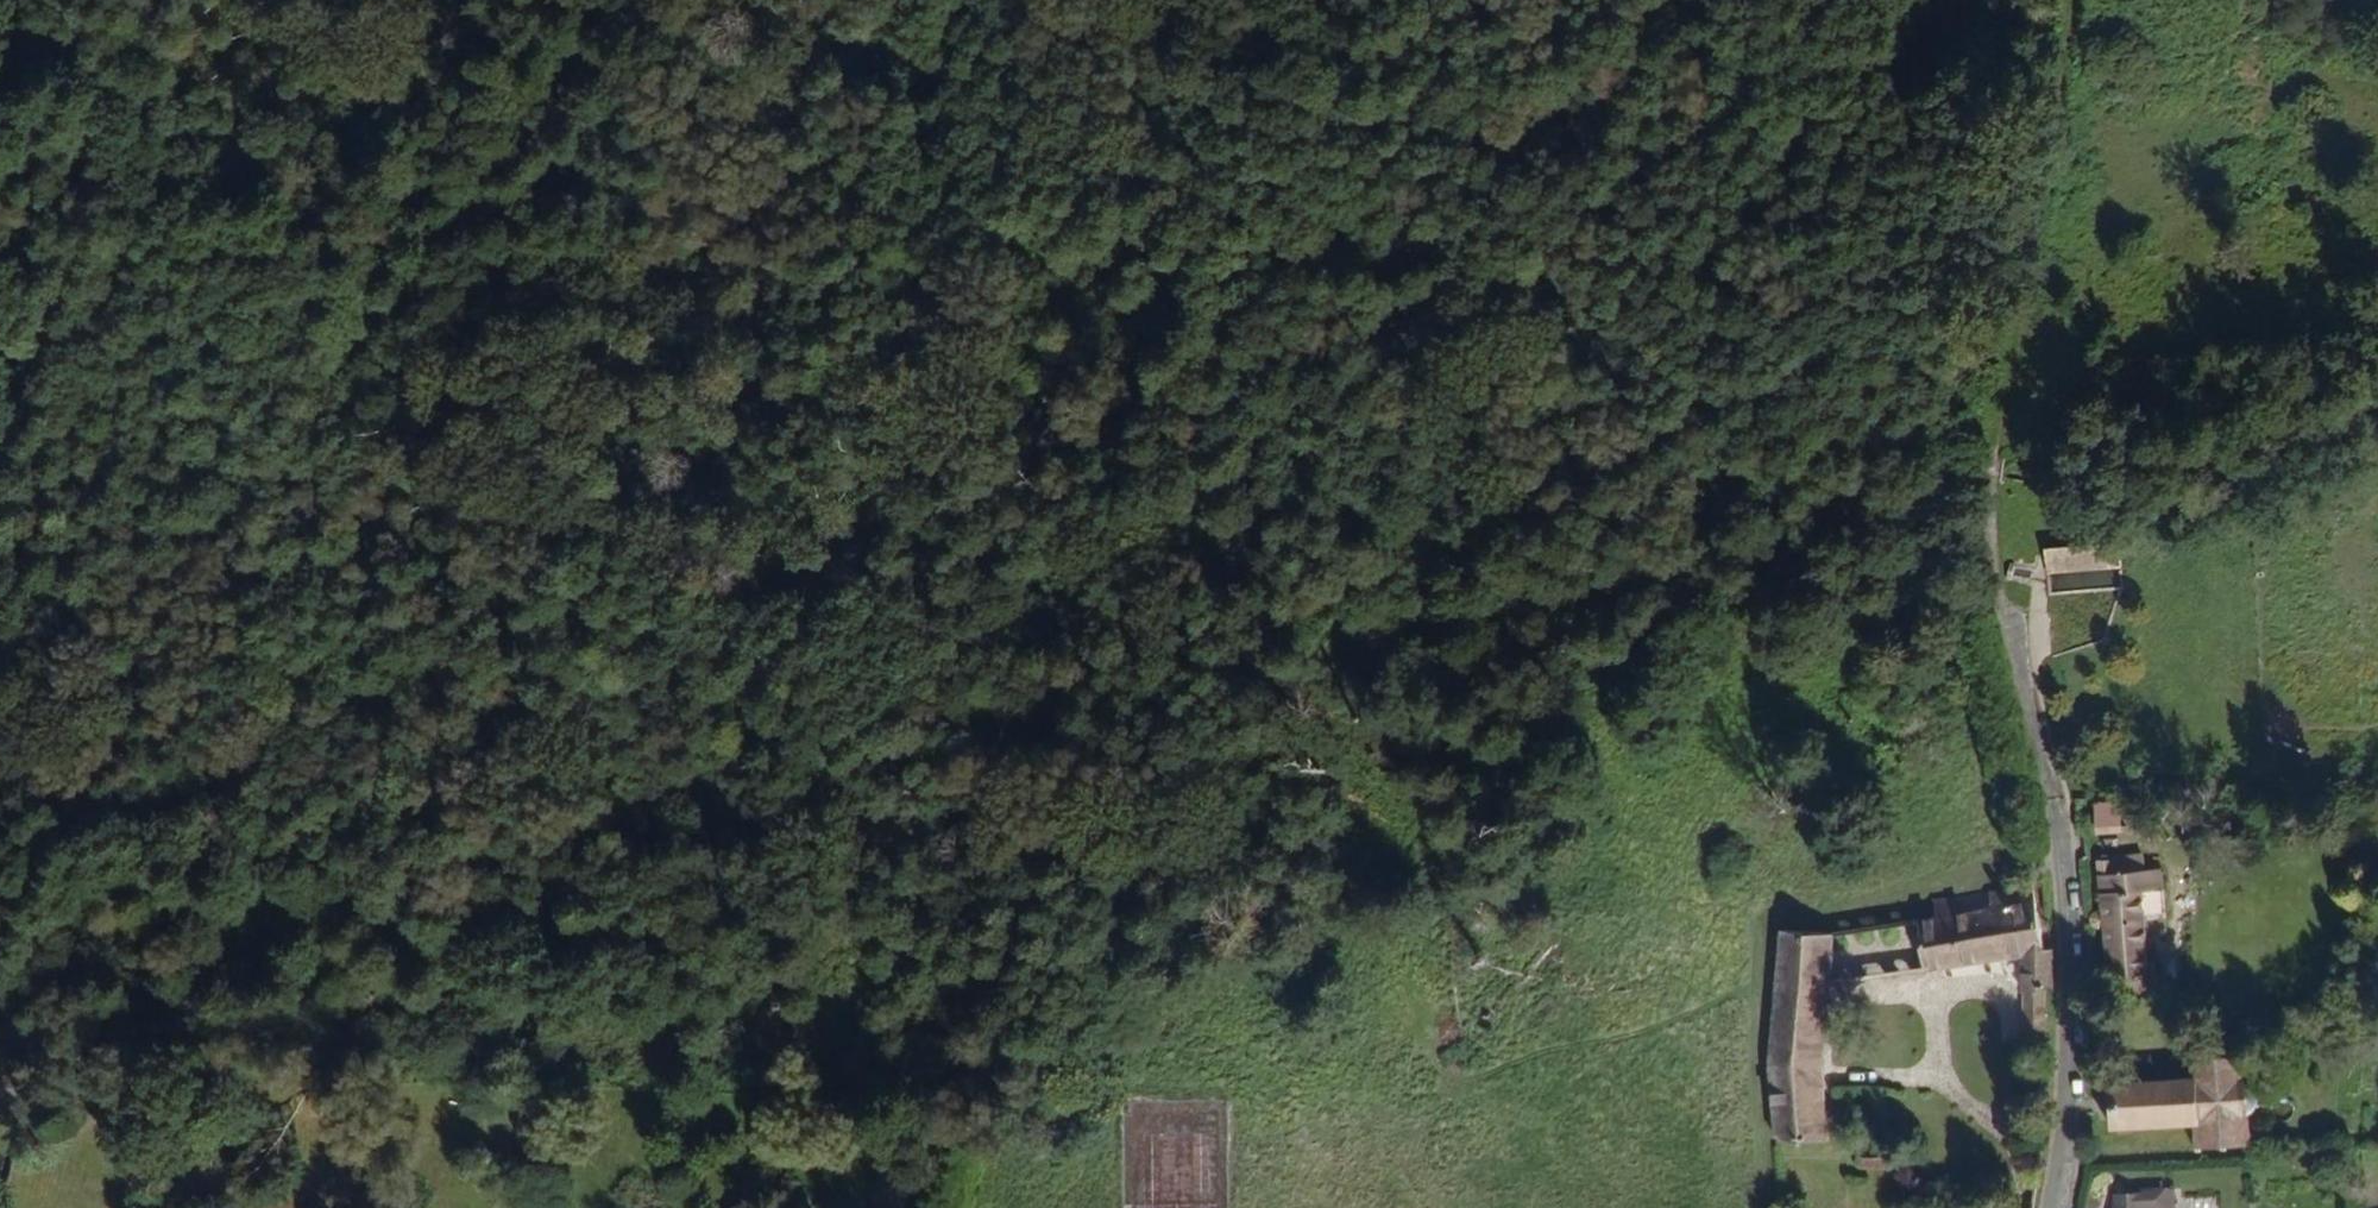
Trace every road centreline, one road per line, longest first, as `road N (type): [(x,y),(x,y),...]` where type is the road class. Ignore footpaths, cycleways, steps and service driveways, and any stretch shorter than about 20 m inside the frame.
road 1 (track): [(2060,810),(2012,589),(1995,412),(2075,48),(2065,0)]
road 2 (residential): [(2068,1207),(2083,1089),(2060,810)]

